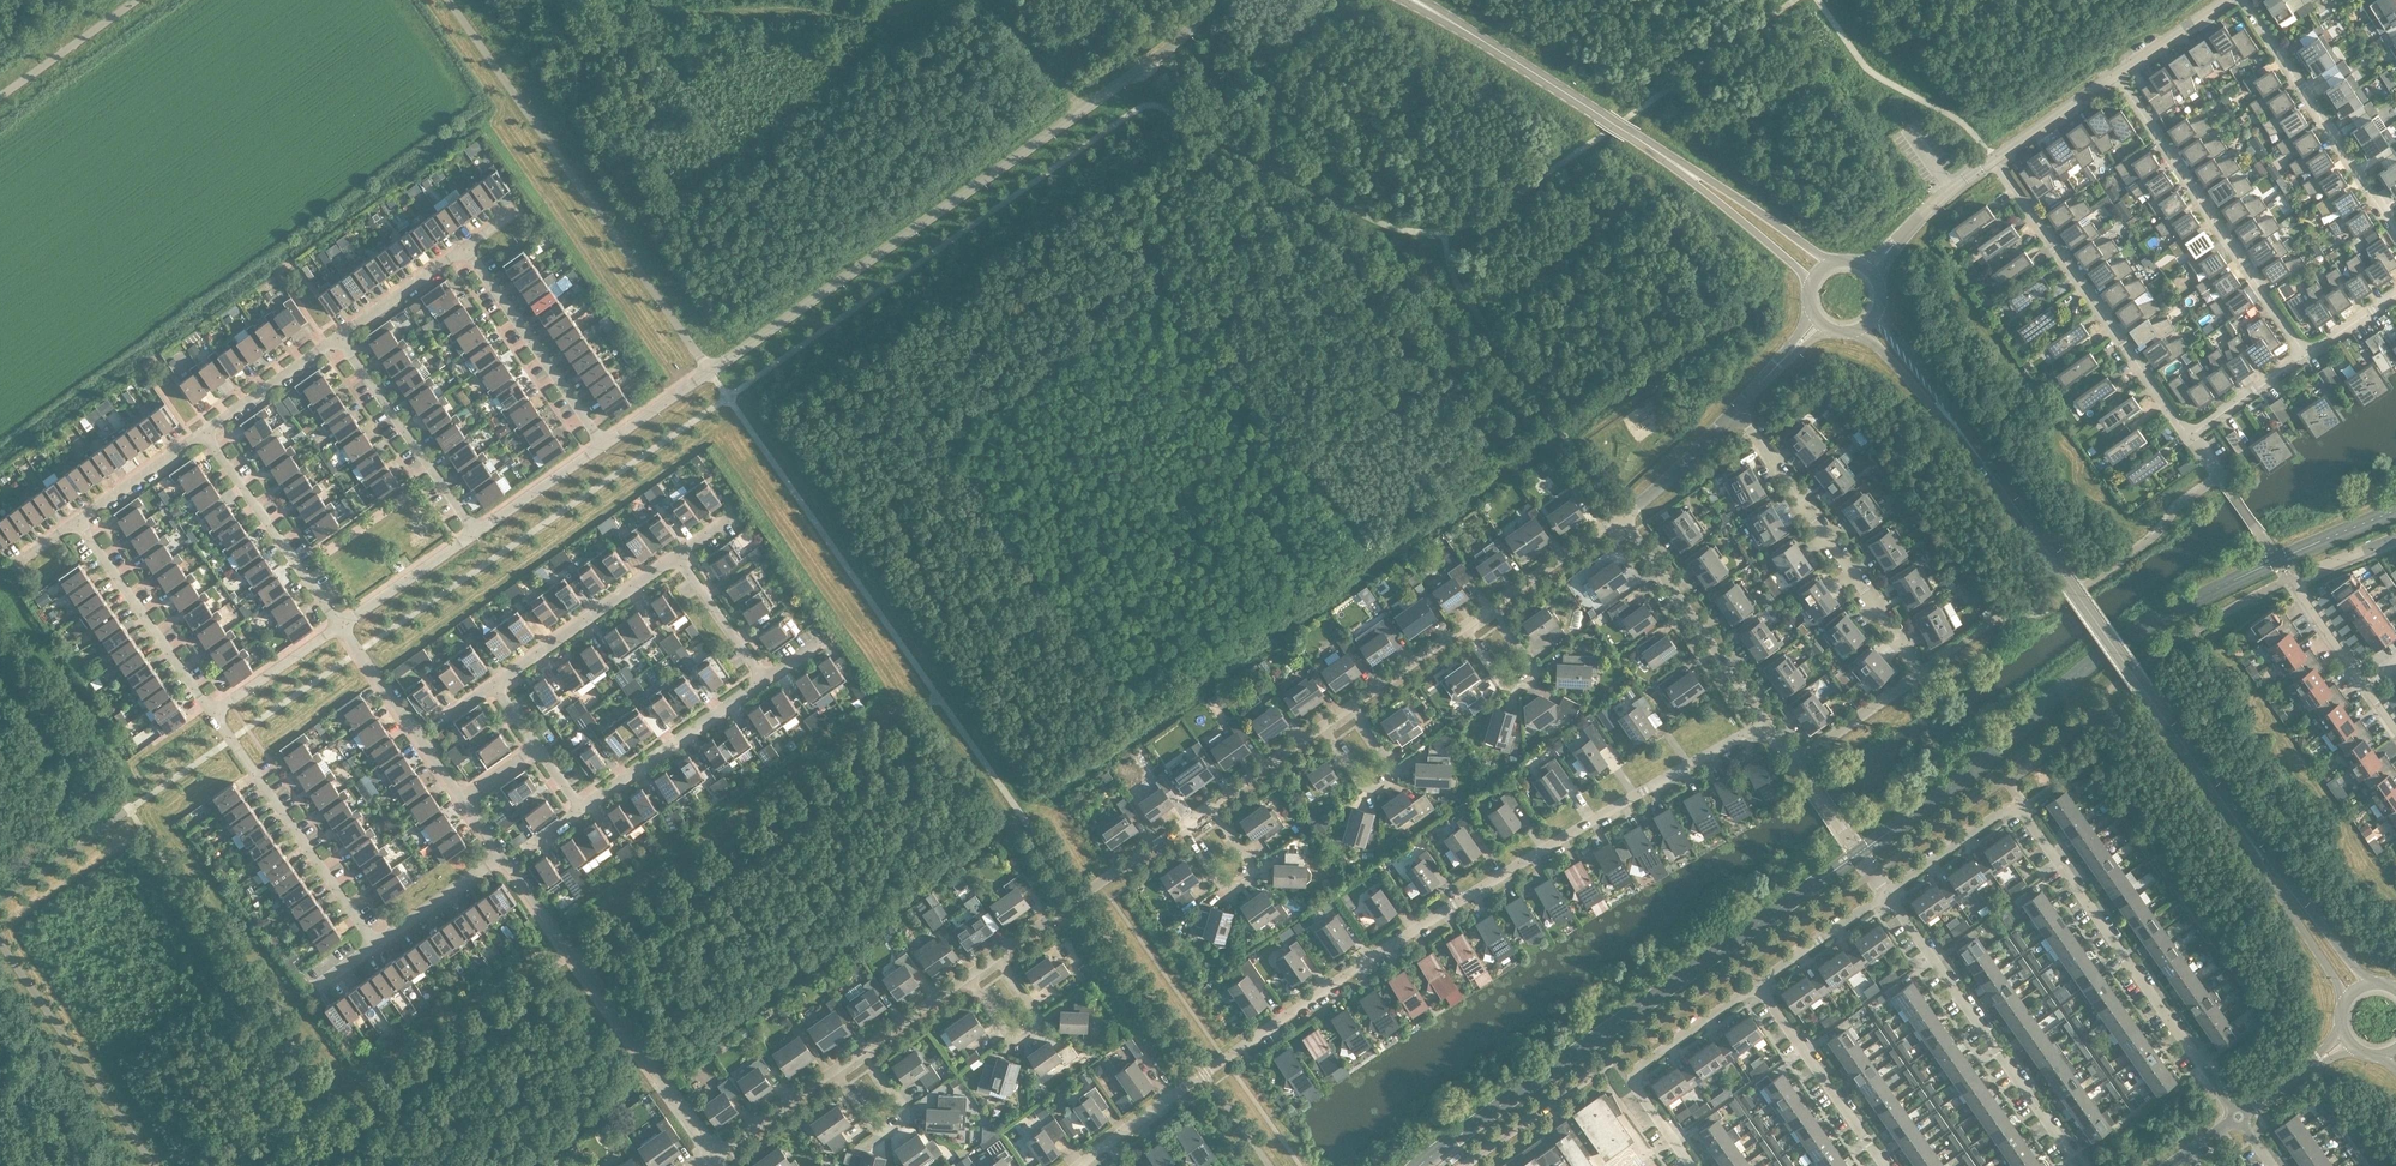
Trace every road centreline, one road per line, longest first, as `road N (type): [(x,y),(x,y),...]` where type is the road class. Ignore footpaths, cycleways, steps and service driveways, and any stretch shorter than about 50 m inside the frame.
road 1 (residential): [(1766,724),(1453,906),(1080,1165)]
road 2 (residential): [(1209,0),(1168,50),(711,370)]
road 3 (secondary): [(2250,841),(1954,422)]
road 4 (residential): [(1794,762),(1918,674),(1736,407)]
road 5 (residential): [(711,370),(447,0)]
road 6 (residential): [(2238,1118),(2017,802)]
road 7 (residential): [(714,1155),(502,854)]
road 8 (residential): [(2115,76),(2306,359)]
road 9 (residential): [(1993,161),(2190,435)]
road 10 (residential): [(2074,1165),(1887,894)]
road 11 (secondary): [(1685,170),(1428,7)]
road 12 (residential): [(2395,238),(2240,0)]
road 13 (residential): [(376,944),(213,713)]
road 14 (residential): [(2395,725),(2302,587),(2311,572),(2395,538)]
road 15 (residential): [(1691,1165),(1634,1084),(1635,1072),(1758,986)]
road 16 (residential): [(1622,517),(1766,724)]
road 17 (residential): [(603,444),(466,247)]
road 18 (residential): [(476,532),(340,336)]
road 19 (residential): [(340,625),(204,432)]
road 20 (residential): [(213,713),(77,521)]
road 21 (residential): [(997,958),(1181,826)]
road 22 (residential): [(581,808),(765,678)]
road 23 (residential): [(494,685),(676,556)]
road 24 (residential): [(1886,1165),(1758,986)]
road 25 (residential): [(462,798),(340,625)]
road 26 (residential): [(1212,804),(1252,862),(1251,880),(1236,890),(1221,883),(1181,826)]
road 27 (residential): [(1493,606),(1530,660),(1533,681),(1520,689),(1501,680),(1463,627)]
road 28 (residential): [(866,1049),(904,1107),(904,1121),(891,1131),(875,1128),(835,1070)]
road 29 (secondary): [(2366,984),(2250,841)]
road 30 (secondary): [(2250,841),(2347,997)]
road 31 (residential): [(1353,706),(1392,763),(1391,780),(1363,783),(1323,727)]
road 32 (residential): [(997,958),(1035,1010),(1034,1026),(1012,1034),(968,978)]
road 33 (secondary): [(1830,262),(1741,198),(1685,170)]
road 34 (residential): [(0,97),(137,0)]
road 35 (secondary): [(1685,170),(1811,280)]
road 36 (residential): [(204,432),(340,336)]
road 37 (residential): [(340,625),(476,532)]
road 38 (residential): [(1887,894),(2017,802)]
road 39 (residential): [(1758,986),(1887,894)]
road 40 (residential): [(1622,517),(1736,407)]
road 41 (residential): [(1493,606),(1622,517)]
road 42 (residential): [(77,521),(204,432)]
road 43 (residential): [(376,944),(502,854)]
road 44 (residential): [(213,713),(340,625)]
road 45 (residential): [(476,532),(603,444)]
road 46 (residential): [(340,336),(466,247)]
road 47 (residential): [(765,678),(676,556)]
road 48 (residential): [(1993,161),(2115,76)]
road 49 (residential): [(714,1155),(835,1070)]
road 50 (residential): [(1887,894),(1804,774)]
road 51 (residential): [(2115,76),(2232,0)]
road 52 (residential): [(2190,435),(2306,359)]
road 53 (residential): [(1353,706),(1463,627)]
road 54 (residential): [(1212,804),(1323,727)]
road 55 (secondary): [(1954,422),(1878,314)]
road 56 (residential): [(603,444),(711,370)]
road 57 (secondary): [(1860,331),(1954,422)]
road 58 (residential): [(1895,242),(1993,161)]
road 59 (residential): [(866,1049),(968,978)]

